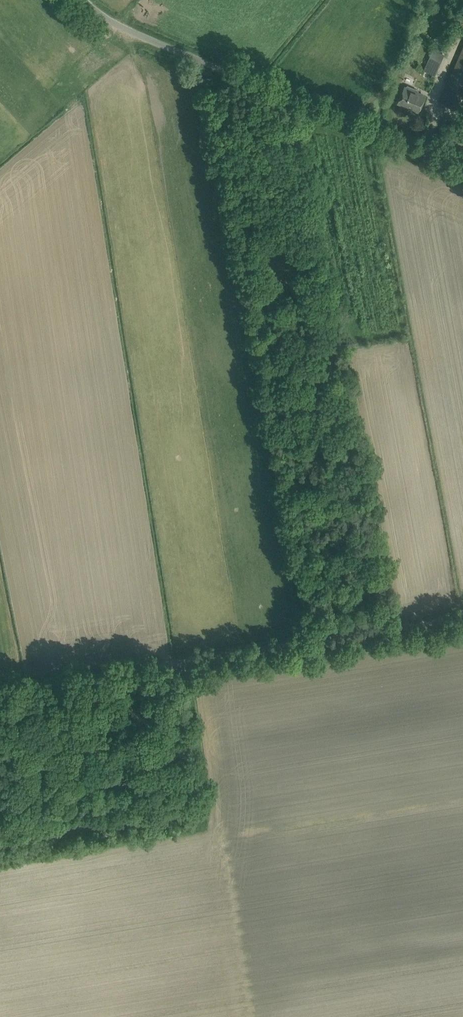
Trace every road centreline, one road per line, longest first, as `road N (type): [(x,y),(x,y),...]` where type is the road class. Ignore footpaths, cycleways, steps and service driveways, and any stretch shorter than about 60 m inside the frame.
road 1 (unclassified): [(0,693),(462,617)]
road 2 (unclassified): [(462,169),(128,29),(84,0)]

